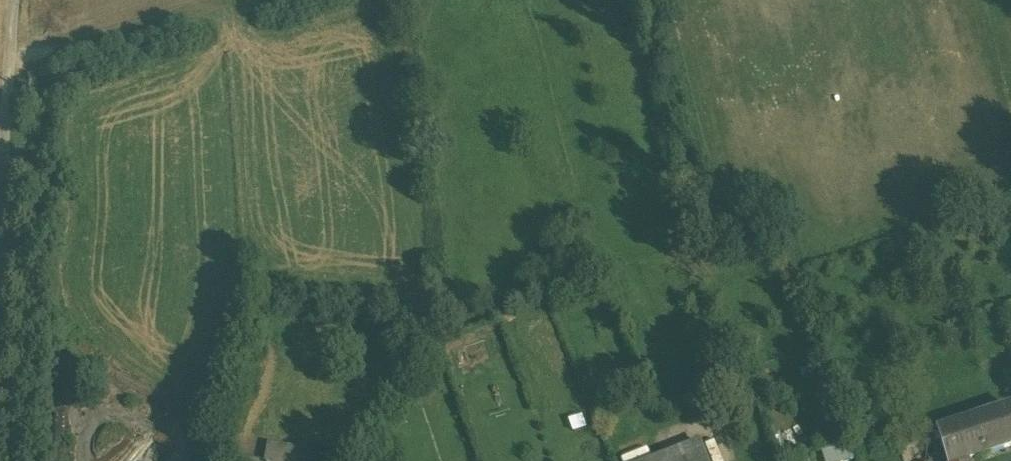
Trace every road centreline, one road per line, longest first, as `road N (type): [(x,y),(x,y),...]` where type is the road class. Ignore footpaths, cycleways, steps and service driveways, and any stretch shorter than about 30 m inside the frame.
road 1 (track): [(7,62),(210,0)]
road 2 (track): [(11,0),(0,159)]

